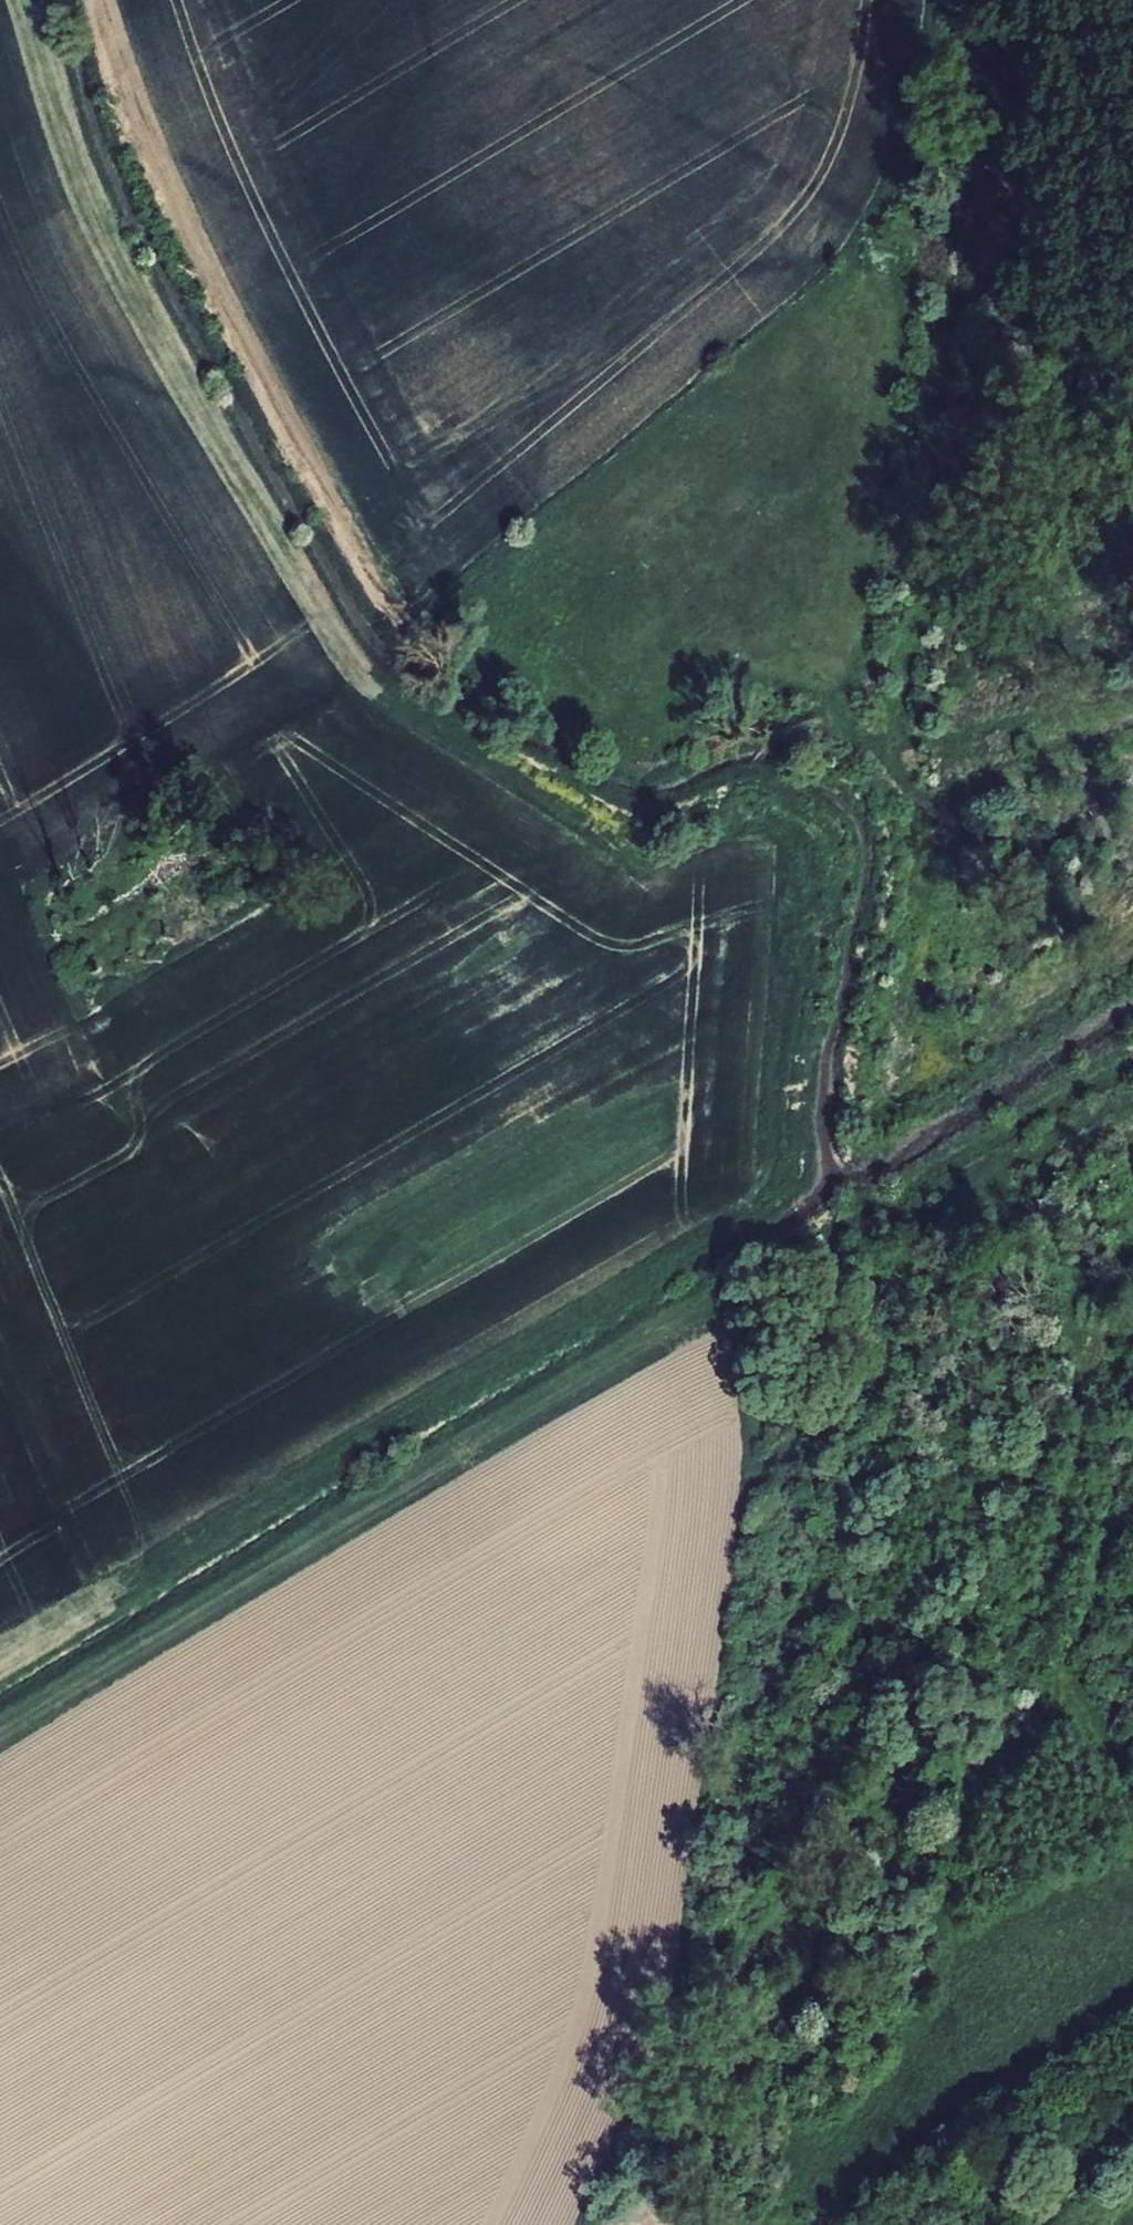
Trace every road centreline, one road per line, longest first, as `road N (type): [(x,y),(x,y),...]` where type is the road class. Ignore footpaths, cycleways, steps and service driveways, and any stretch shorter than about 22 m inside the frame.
road 1 (track): [(825,2224),(981,2077),(1132,1984)]

